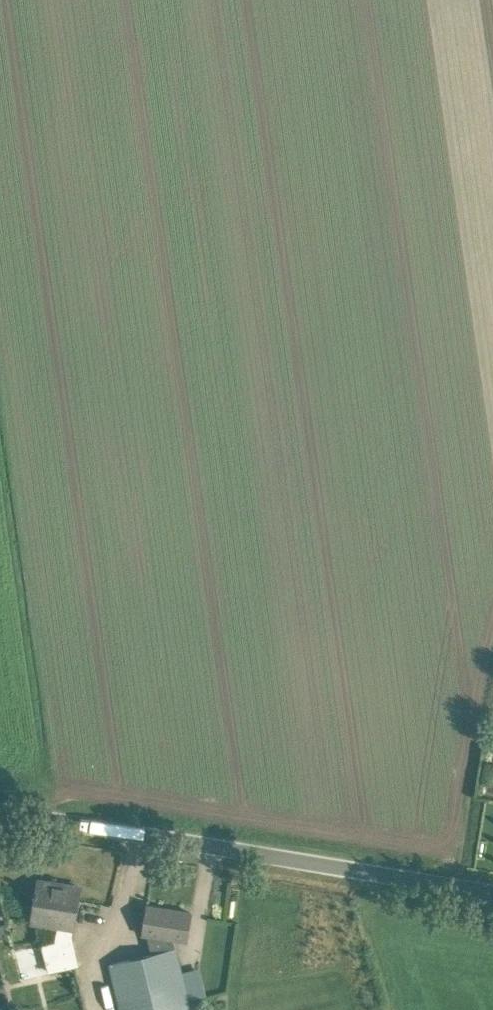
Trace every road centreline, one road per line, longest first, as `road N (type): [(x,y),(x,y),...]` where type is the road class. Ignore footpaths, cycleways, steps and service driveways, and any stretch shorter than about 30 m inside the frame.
road 1 (unclassified): [(492,891),(0,811)]

